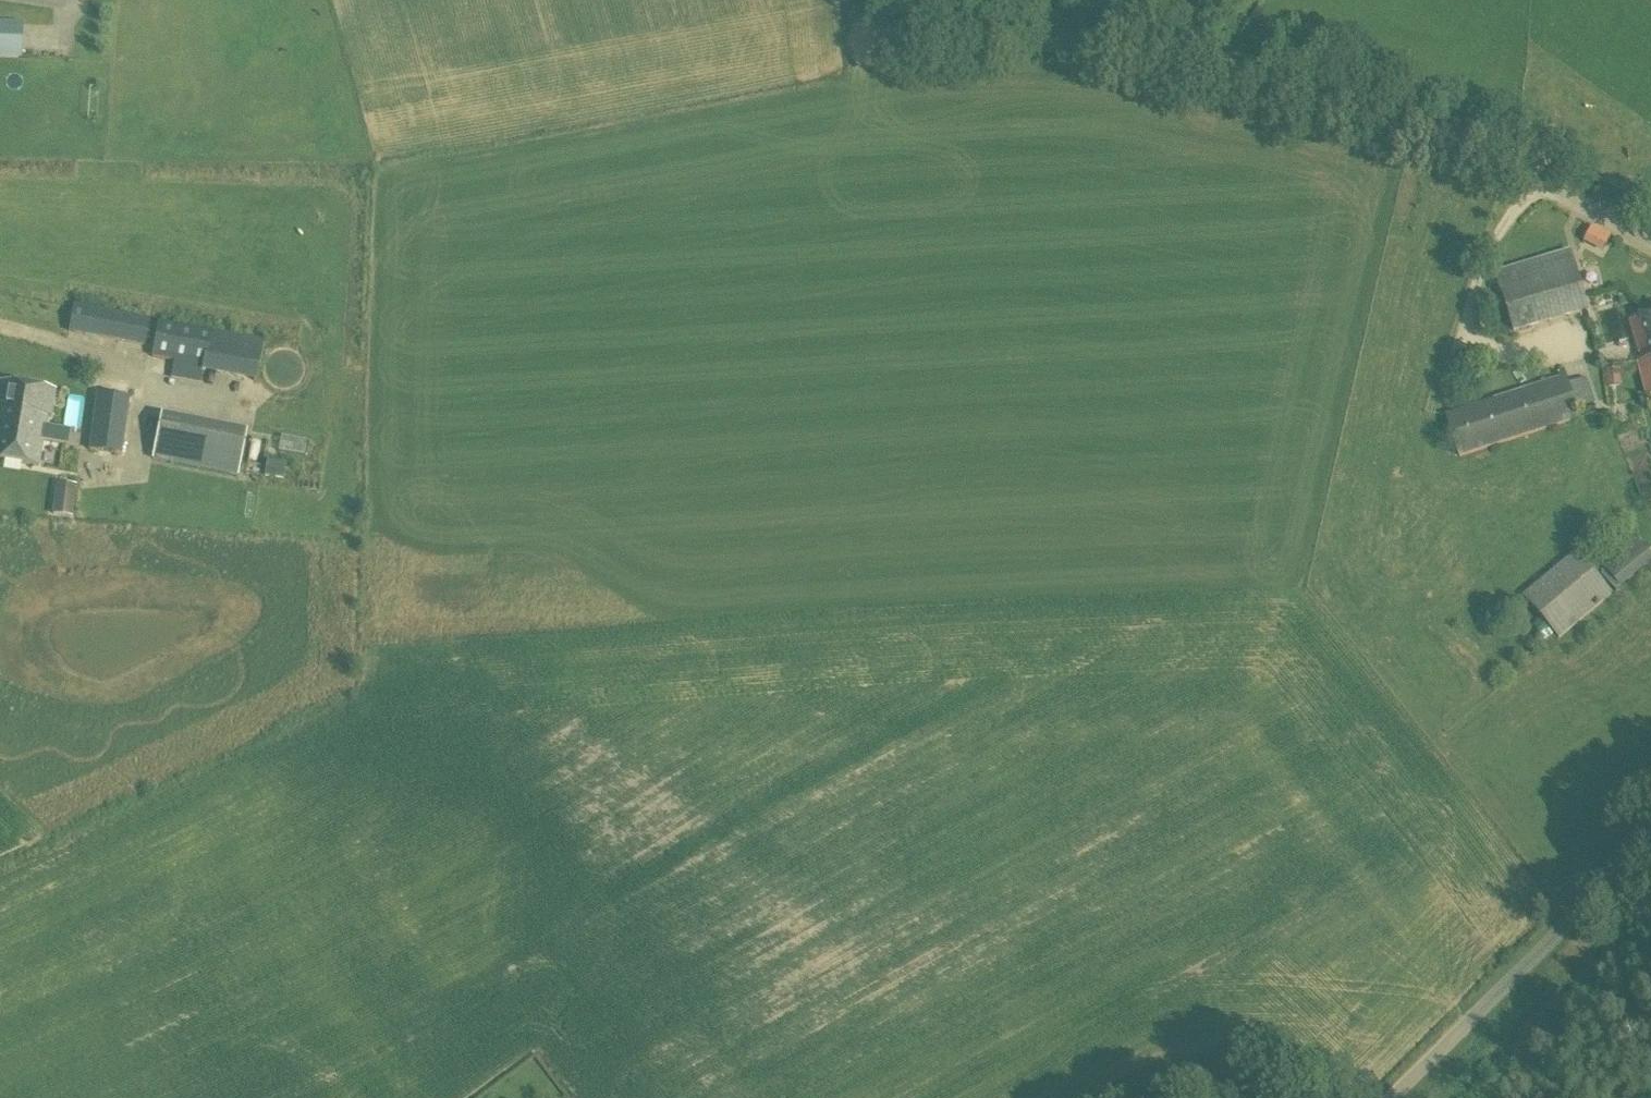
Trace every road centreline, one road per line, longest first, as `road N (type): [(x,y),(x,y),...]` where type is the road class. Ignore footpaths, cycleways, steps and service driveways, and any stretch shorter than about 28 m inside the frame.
road 1 (unclassified): [(1650,237),(1544,182),(1316,95),(1039,39),(875,41)]
road 2 (unclassified): [(1390,1097),(1650,840)]

